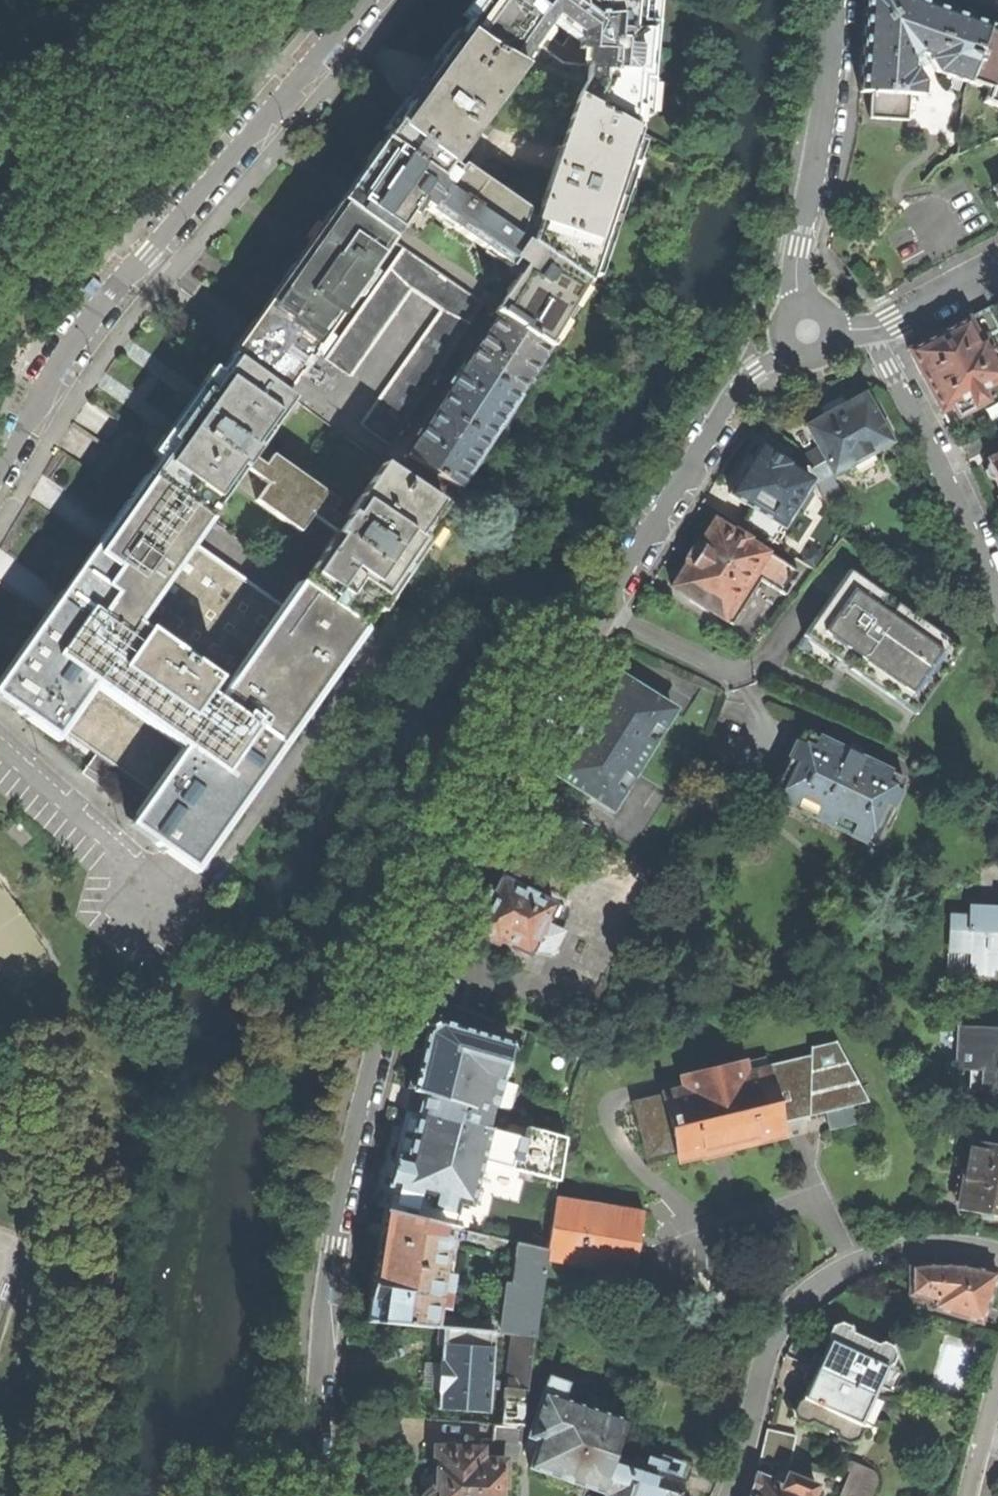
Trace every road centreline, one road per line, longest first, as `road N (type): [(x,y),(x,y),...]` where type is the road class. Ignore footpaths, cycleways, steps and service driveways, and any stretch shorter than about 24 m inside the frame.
road 1 (residential): [(306,1495),(342,1200),(387,1021),(488,800),(549,692),(740,388),(808,330)]
road 2 (residential): [(0,471),(99,315),(364,0)]
road 3 (residential): [(997,1253),(907,1248),(861,1262),(810,1294),(773,1345),(734,1495)]
road 4 (residential): [(833,0),(796,269),(808,330)]
road 5 (residential): [(870,330),(997,600)]
road 6 (residential): [(0,750),(188,911)]
road 7 (residential): [(870,330),(997,267)]

